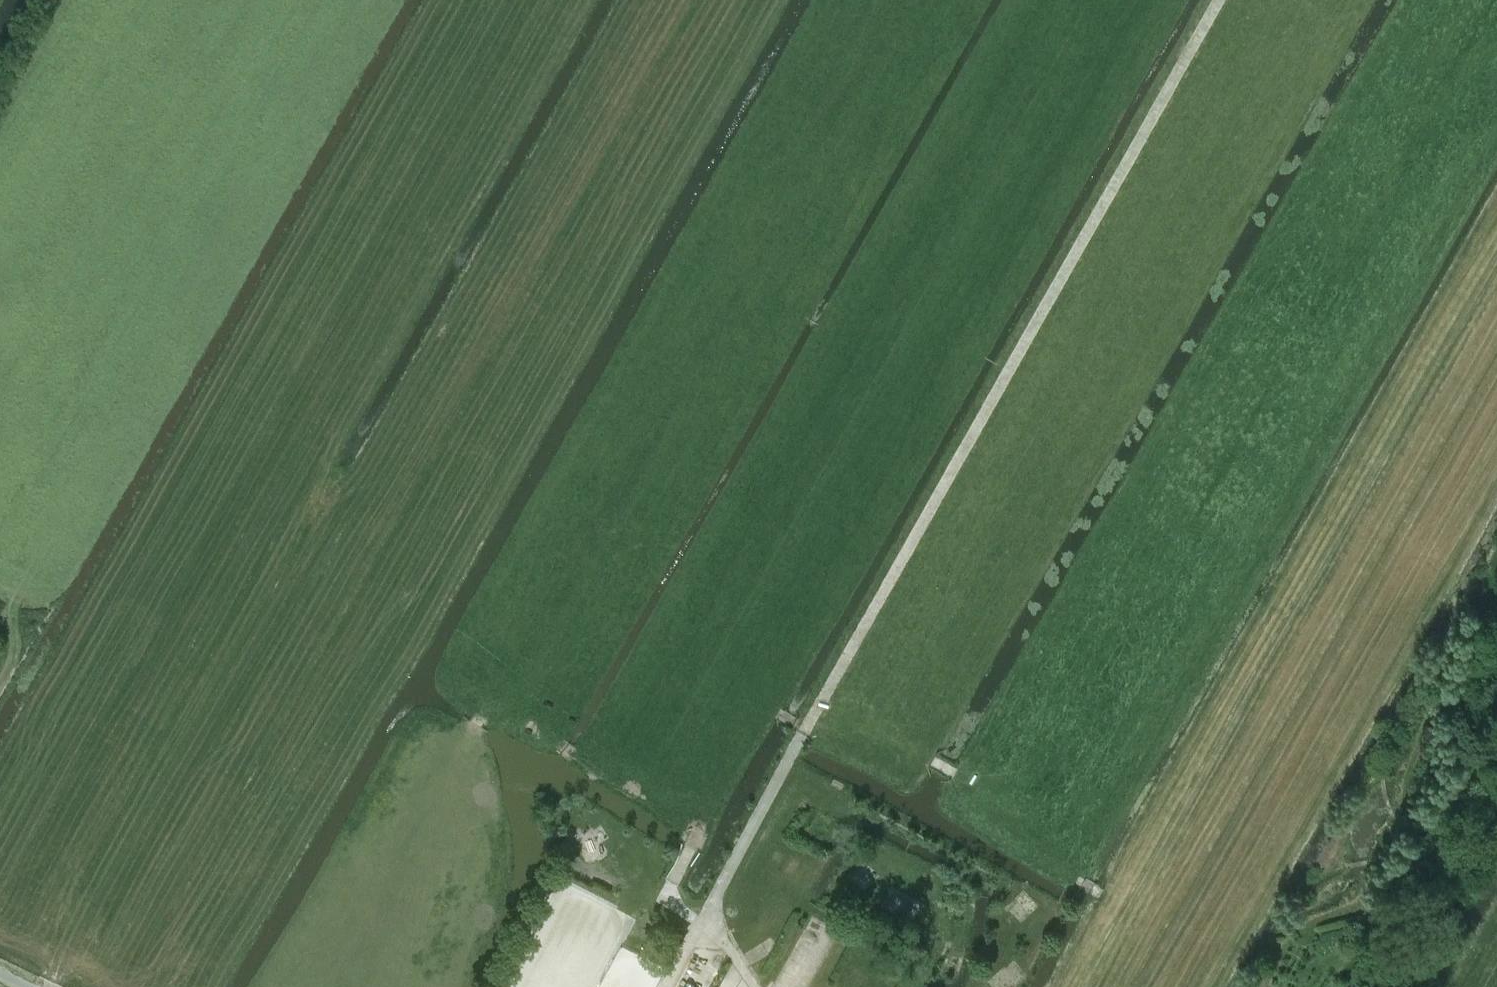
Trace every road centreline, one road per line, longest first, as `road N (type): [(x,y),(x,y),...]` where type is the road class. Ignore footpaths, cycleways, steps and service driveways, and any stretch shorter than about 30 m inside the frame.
road 1 (track): [(755,986),(708,916),(802,734),(1222,0)]

